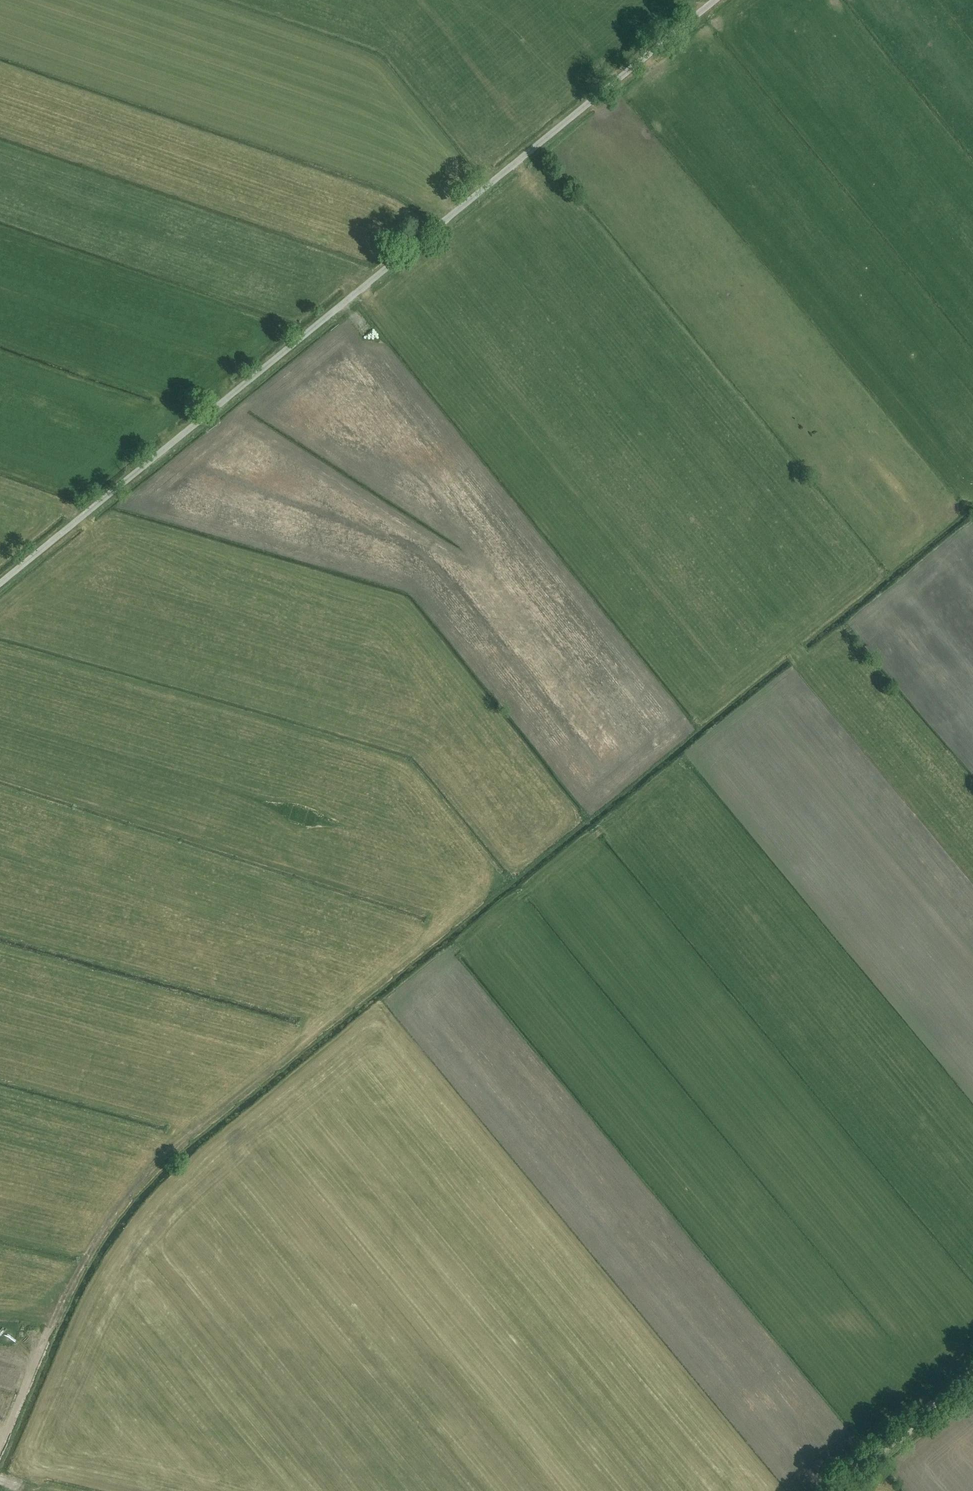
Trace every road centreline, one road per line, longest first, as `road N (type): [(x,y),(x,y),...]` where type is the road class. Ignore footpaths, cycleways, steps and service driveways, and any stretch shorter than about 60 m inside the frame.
road 1 (unclassified): [(0,580),(713,0)]
road 2 (unclassified): [(830,1490),(972,1374)]

